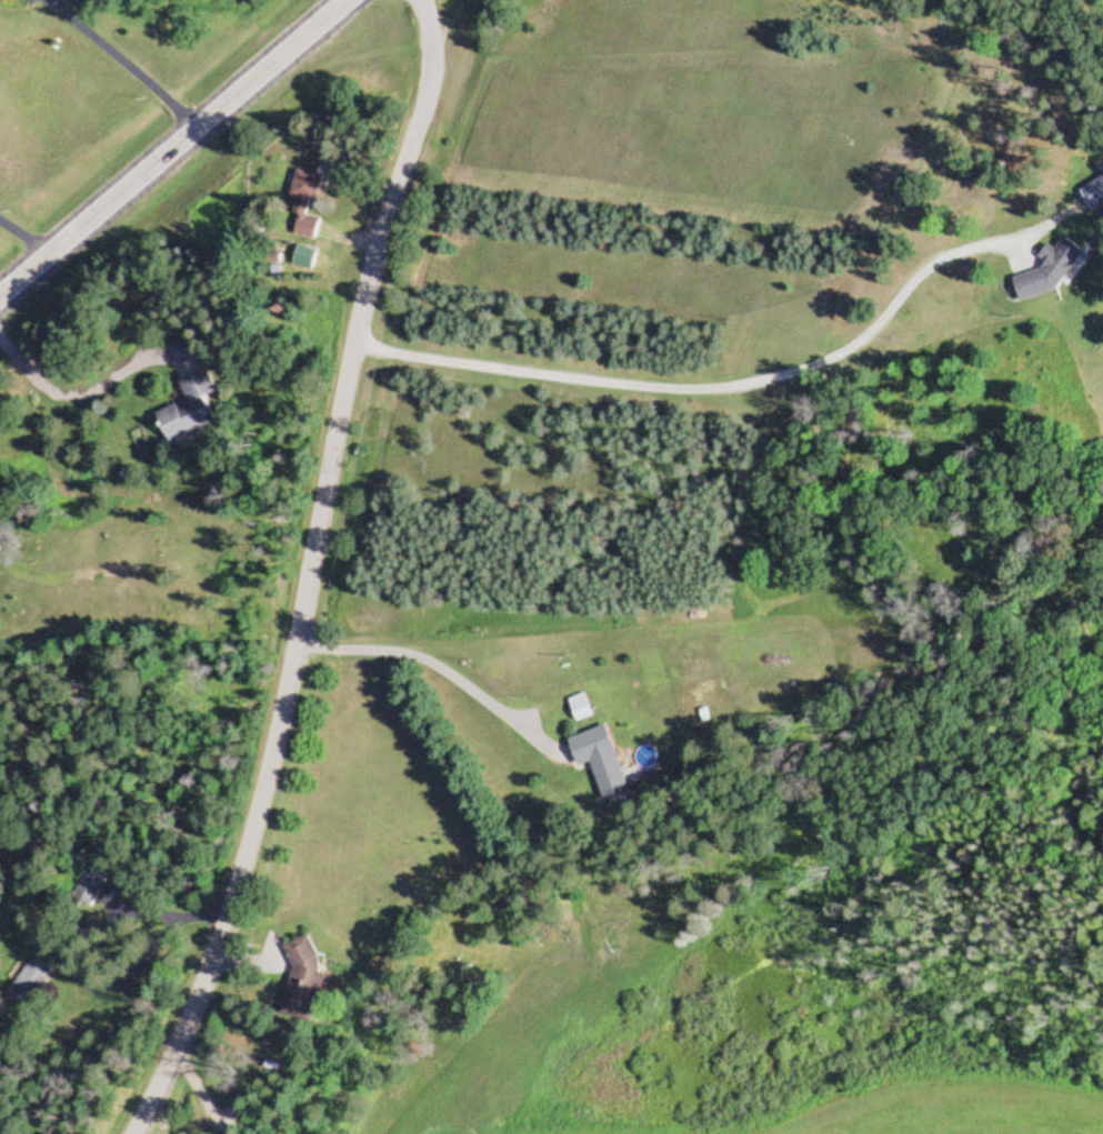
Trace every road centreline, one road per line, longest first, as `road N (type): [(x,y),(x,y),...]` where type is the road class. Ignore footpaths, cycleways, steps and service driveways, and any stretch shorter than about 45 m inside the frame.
road 1 (residential): [(132,1133),(235,906),(252,843),(370,281),(435,64),(426,0)]
road 2 (primary): [(0,296),(348,0)]

